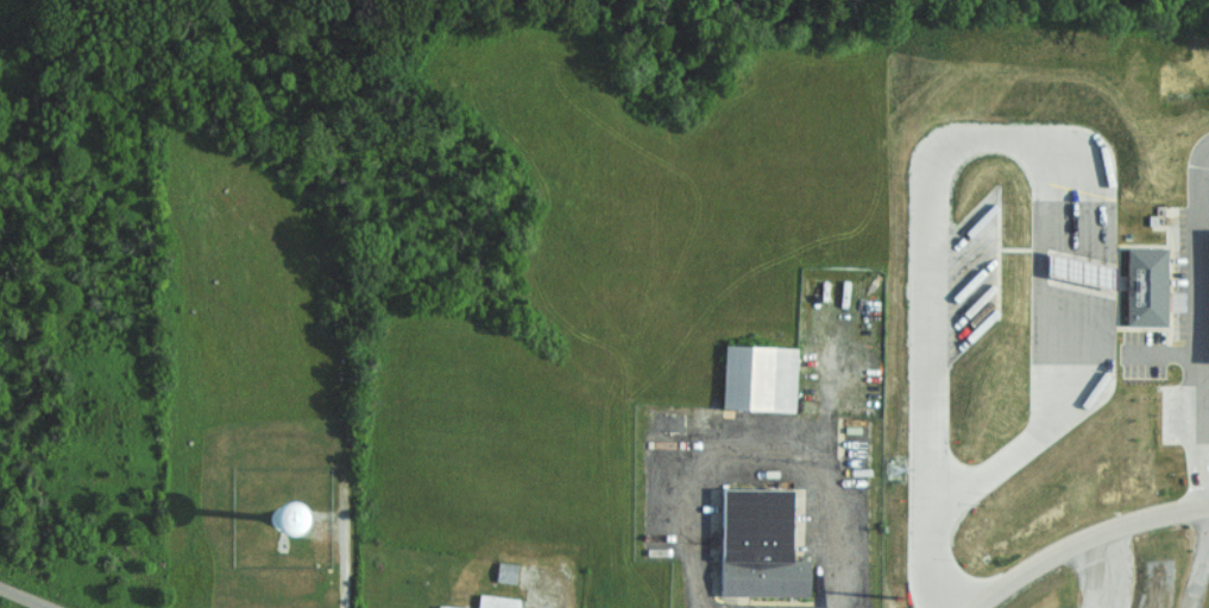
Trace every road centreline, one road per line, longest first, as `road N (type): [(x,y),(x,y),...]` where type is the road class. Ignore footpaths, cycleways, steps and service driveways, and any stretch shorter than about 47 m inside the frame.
road 1 (residential): [(1208,510),(1110,528),(1035,568),(982,607)]

